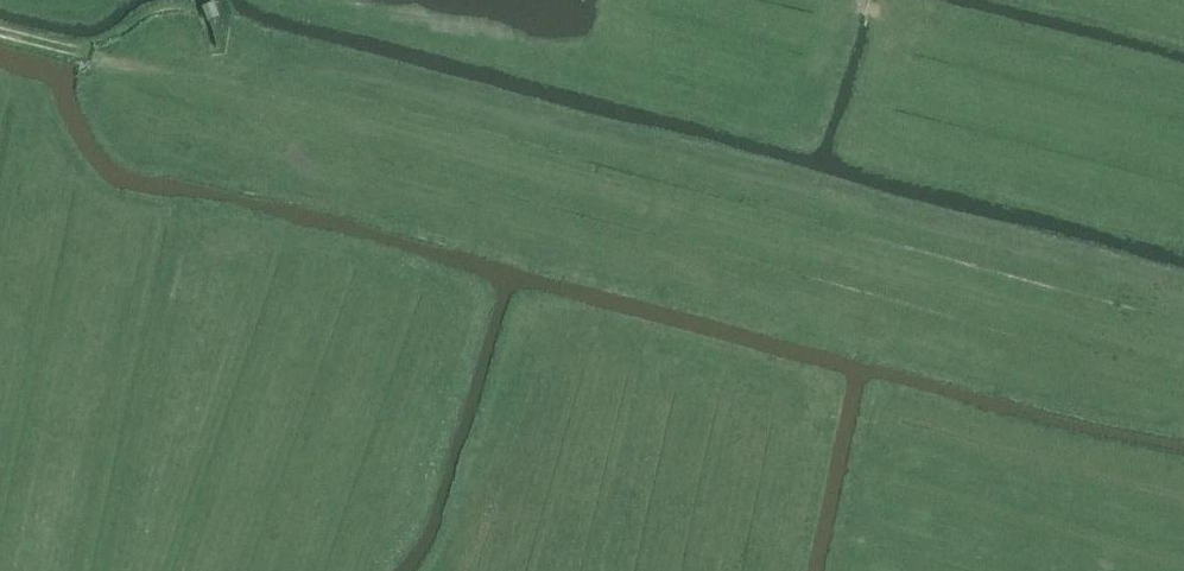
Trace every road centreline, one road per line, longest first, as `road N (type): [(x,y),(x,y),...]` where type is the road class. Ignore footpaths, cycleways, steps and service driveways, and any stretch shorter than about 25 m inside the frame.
road 1 (track): [(243,84),(149,72),(73,51)]

